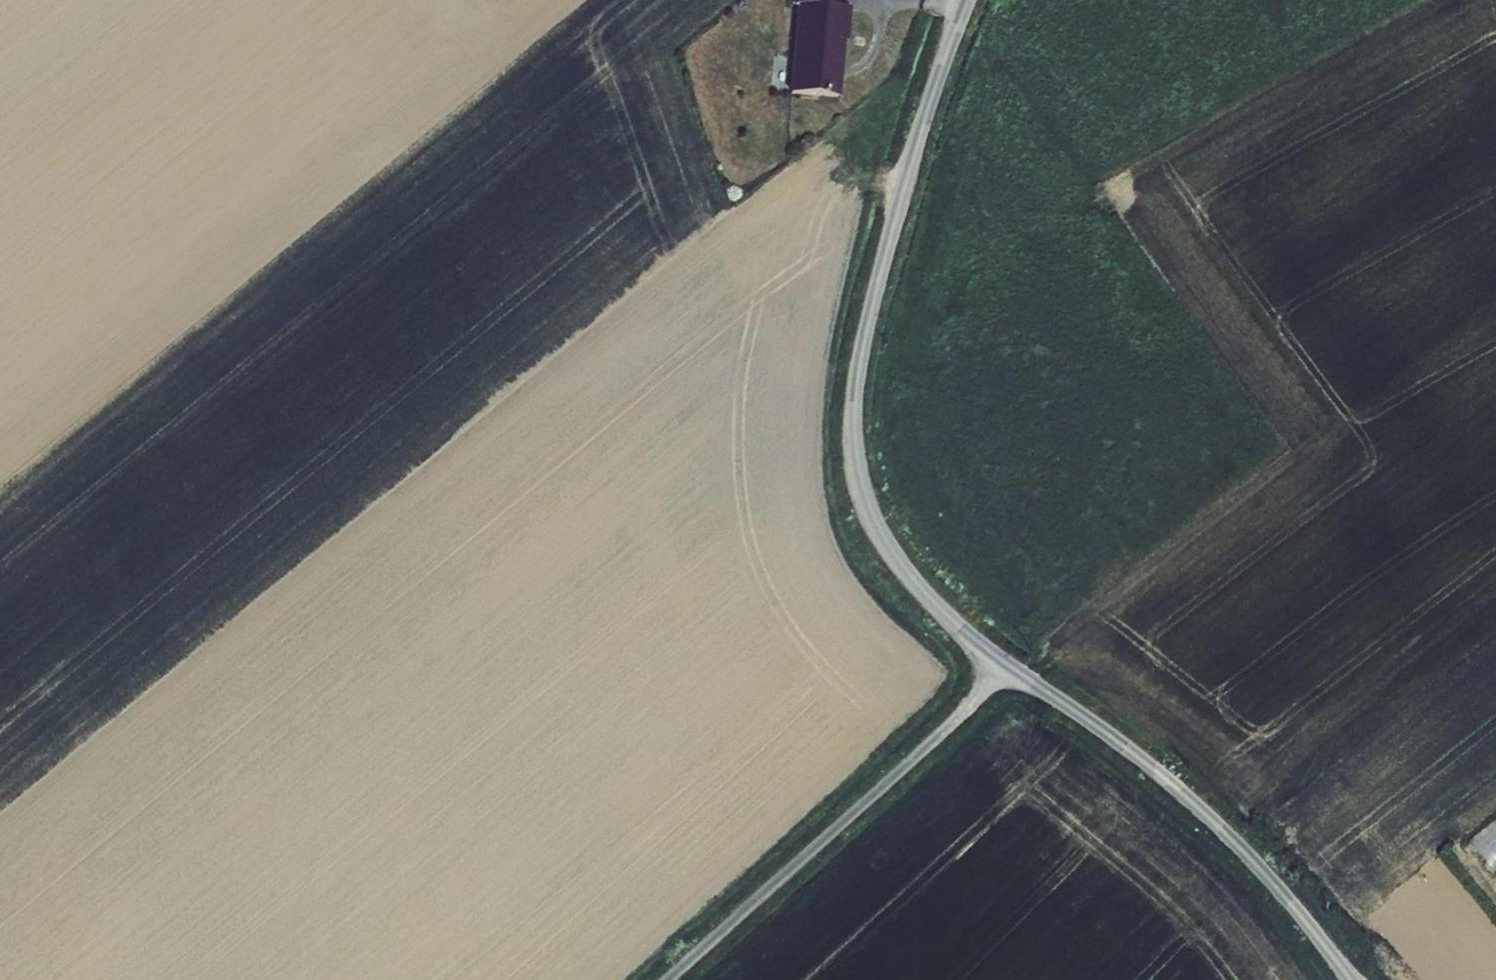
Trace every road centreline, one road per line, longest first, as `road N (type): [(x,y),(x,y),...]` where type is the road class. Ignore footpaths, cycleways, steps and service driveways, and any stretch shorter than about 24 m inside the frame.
road 1 (unclassified): [(968,0),(865,332),(855,433),(870,507),(895,555),(937,606),(1009,666)]
road 2 (unclassified): [(1009,666),(1221,827),(1352,979)]
road 3 (unclassified): [(667,979),(1009,666)]

